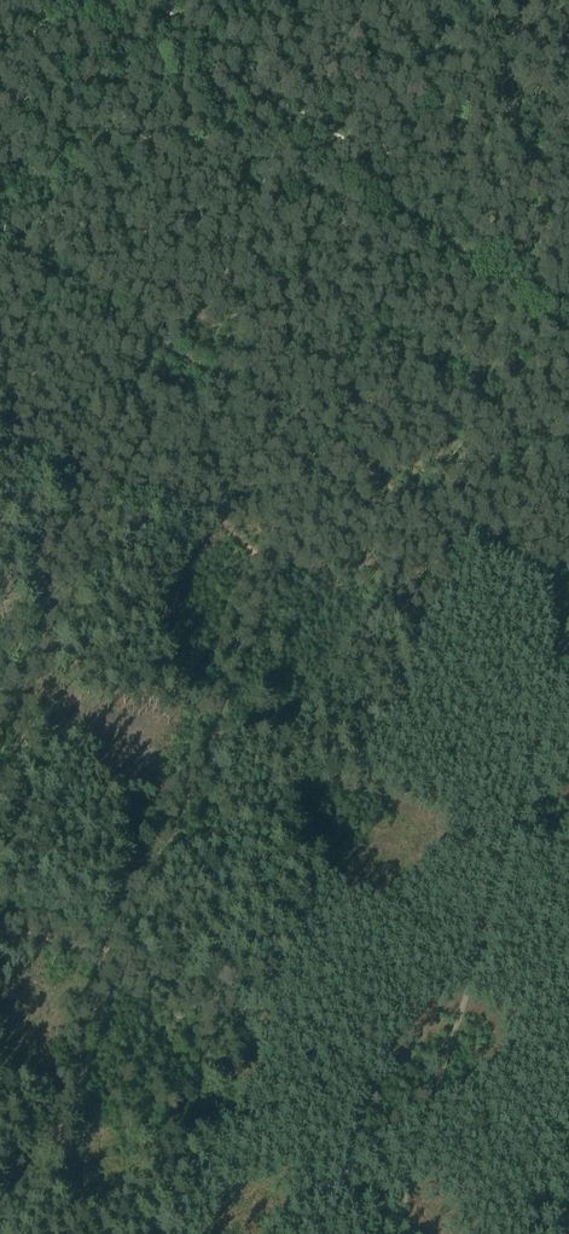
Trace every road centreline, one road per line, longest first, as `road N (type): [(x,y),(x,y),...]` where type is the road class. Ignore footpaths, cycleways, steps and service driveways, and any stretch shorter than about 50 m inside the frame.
road 1 (track): [(0,239),(568,598)]
road 2 (track): [(568,326),(63,0)]

